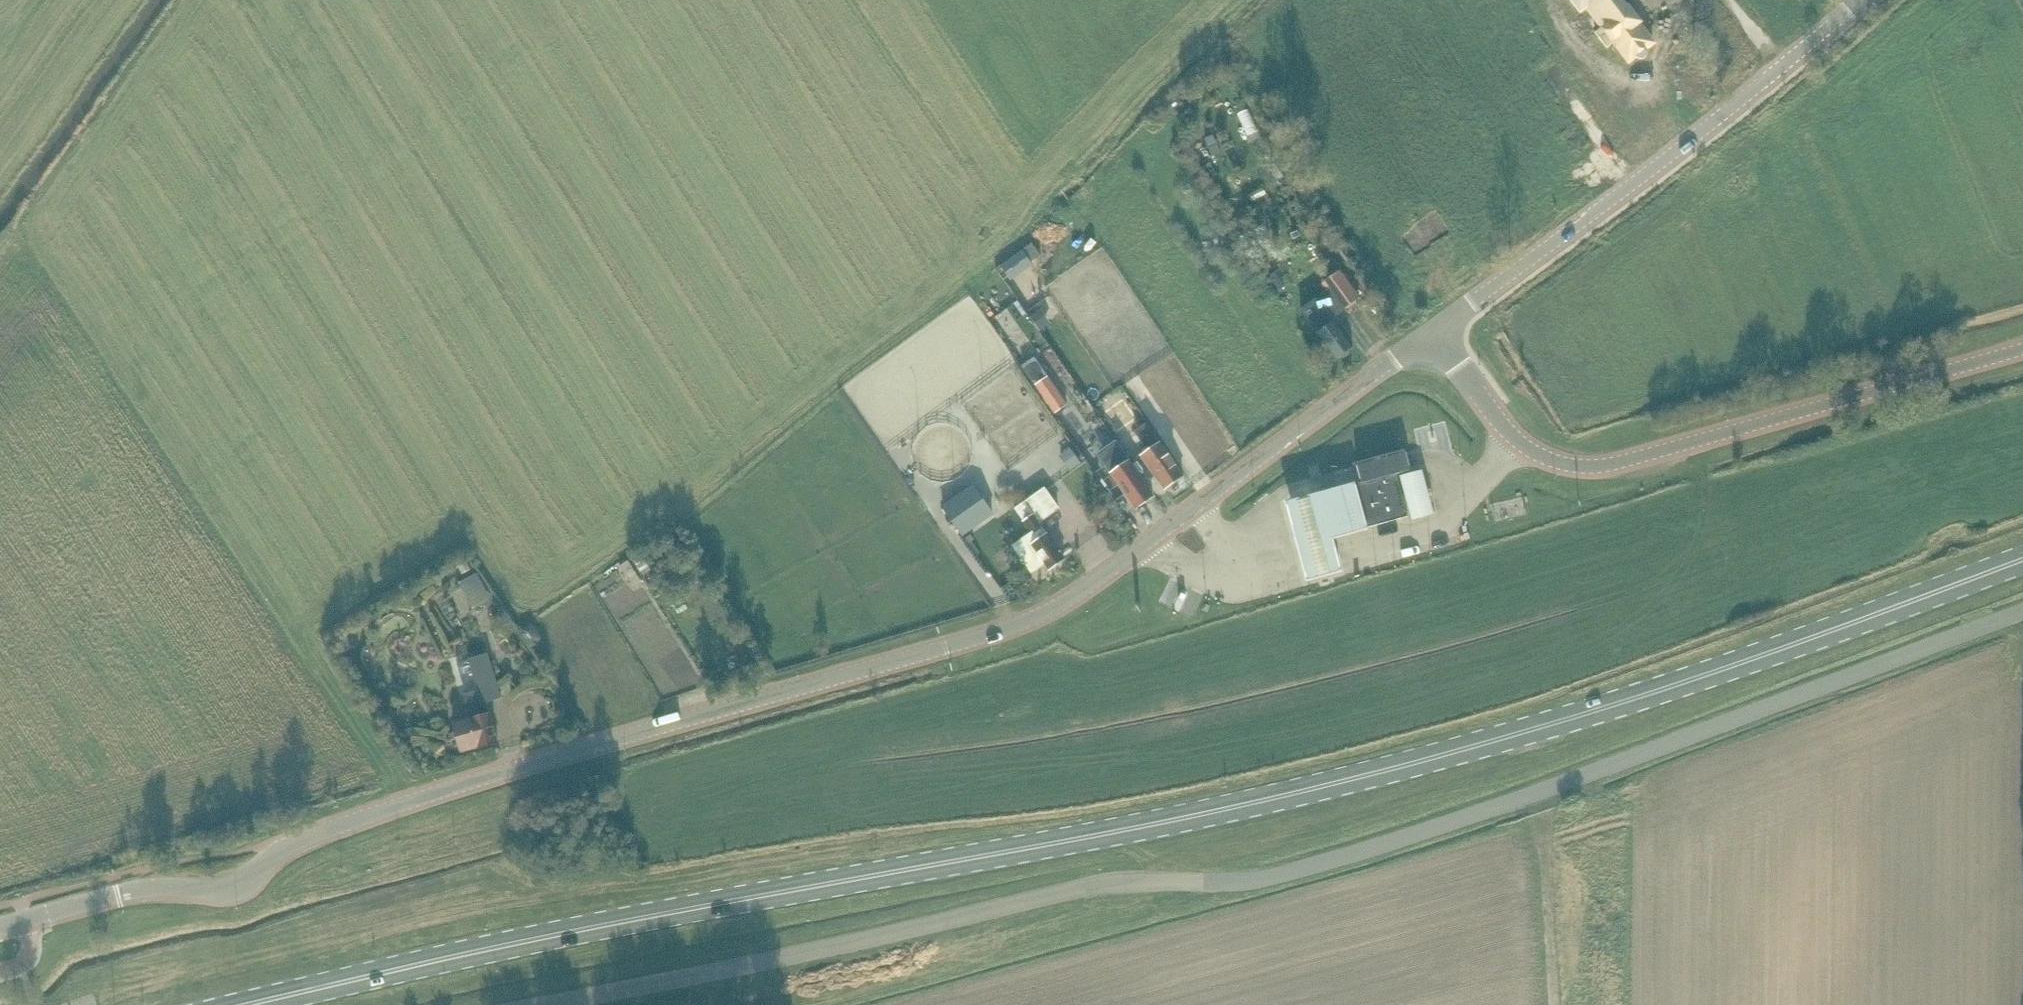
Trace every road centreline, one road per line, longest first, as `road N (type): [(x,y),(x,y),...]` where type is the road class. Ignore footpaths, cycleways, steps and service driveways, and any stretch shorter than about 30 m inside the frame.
road 1 (primary): [(245,1004),(599,926),(1255,802),(1416,763),(1757,657),(2022,560)]
road 2 (unclassified): [(543,1004),(1093,884),(1251,883),(1429,831),(2022,613)]
road 3 (tertiary): [(299,841),(1058,608),(1435,332)]
road 4 (unclassified): [(1435,332),(1518,443),(1567,465),(1593,467),(2022,347)]
road 5 (tertiary): [(1435,332),(1861,0)]
road 6 (tertiary): [(299,841),(234,888),(146,888),(0,927)]

